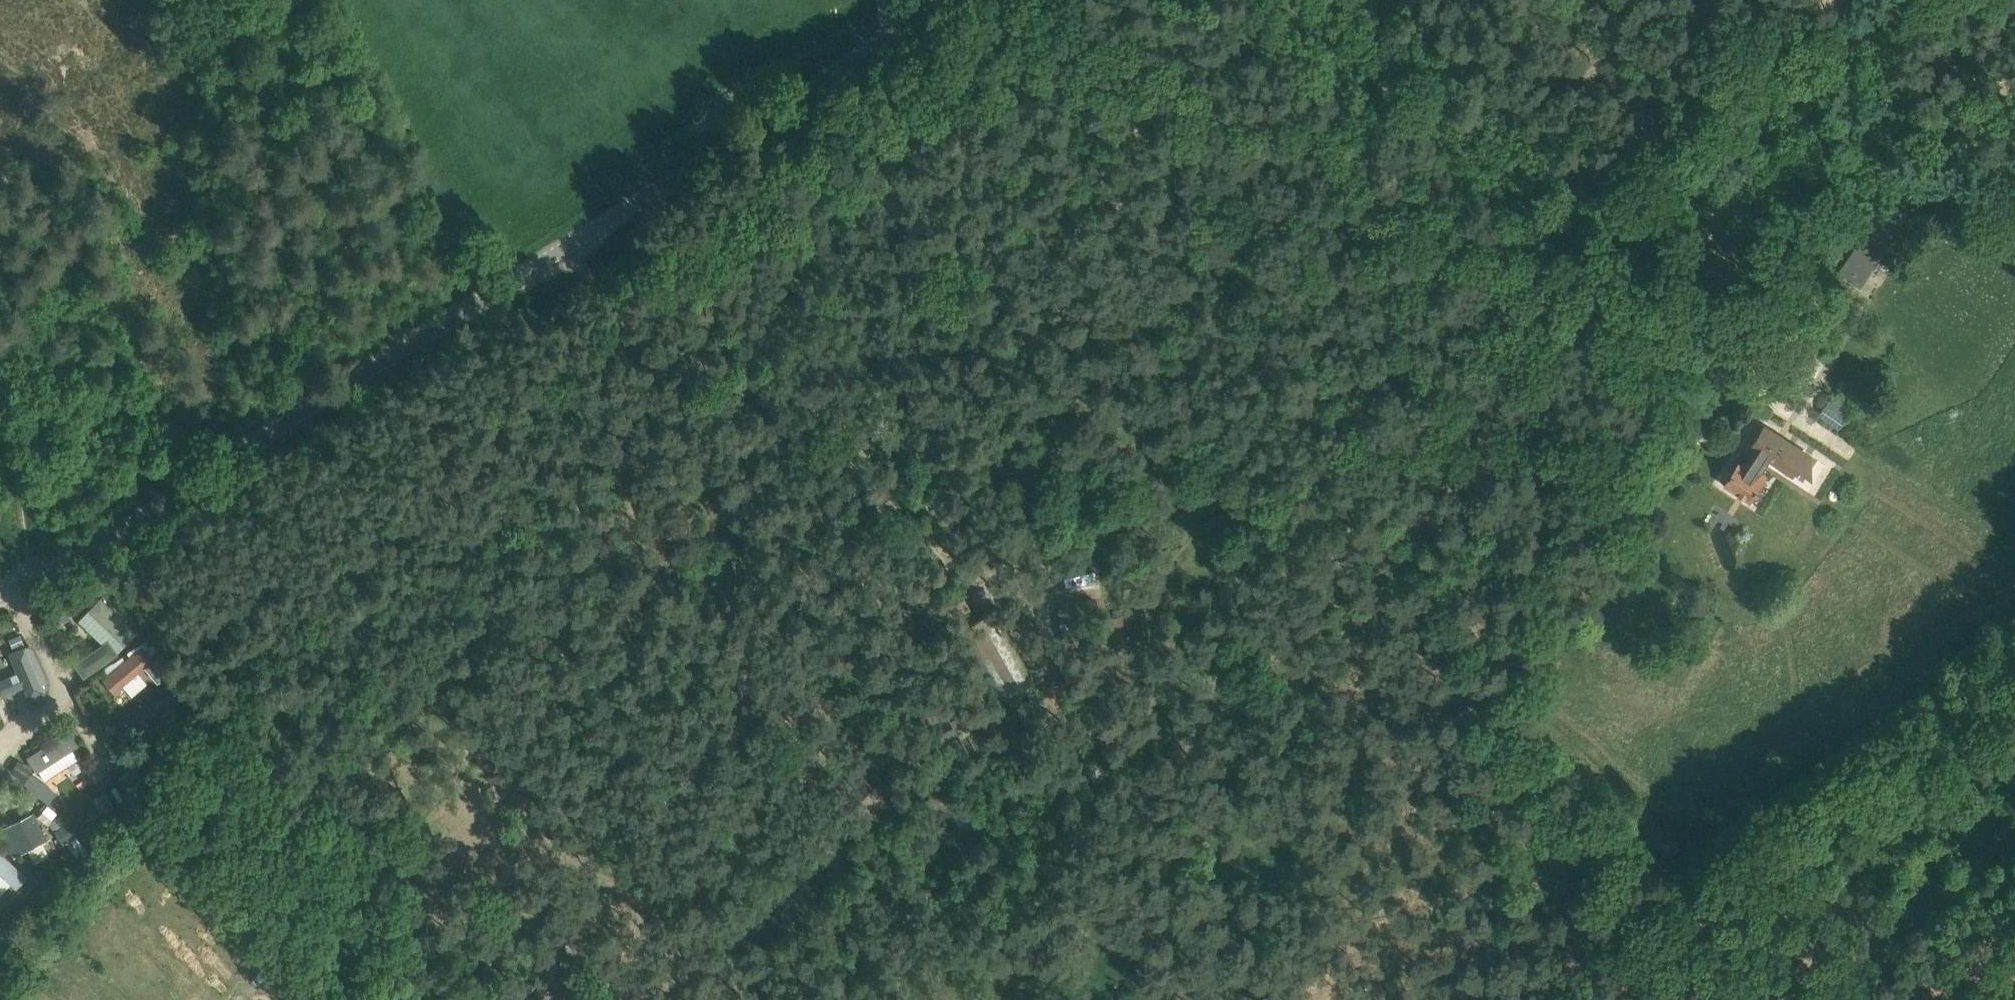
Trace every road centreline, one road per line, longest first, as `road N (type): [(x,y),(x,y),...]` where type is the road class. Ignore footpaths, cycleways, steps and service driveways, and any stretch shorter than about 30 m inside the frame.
road 1 (unclassified): [(0,592),(173,496),(921,11)]
road 2 (track): [(2014,541),(1758,383),(1288,0)]

